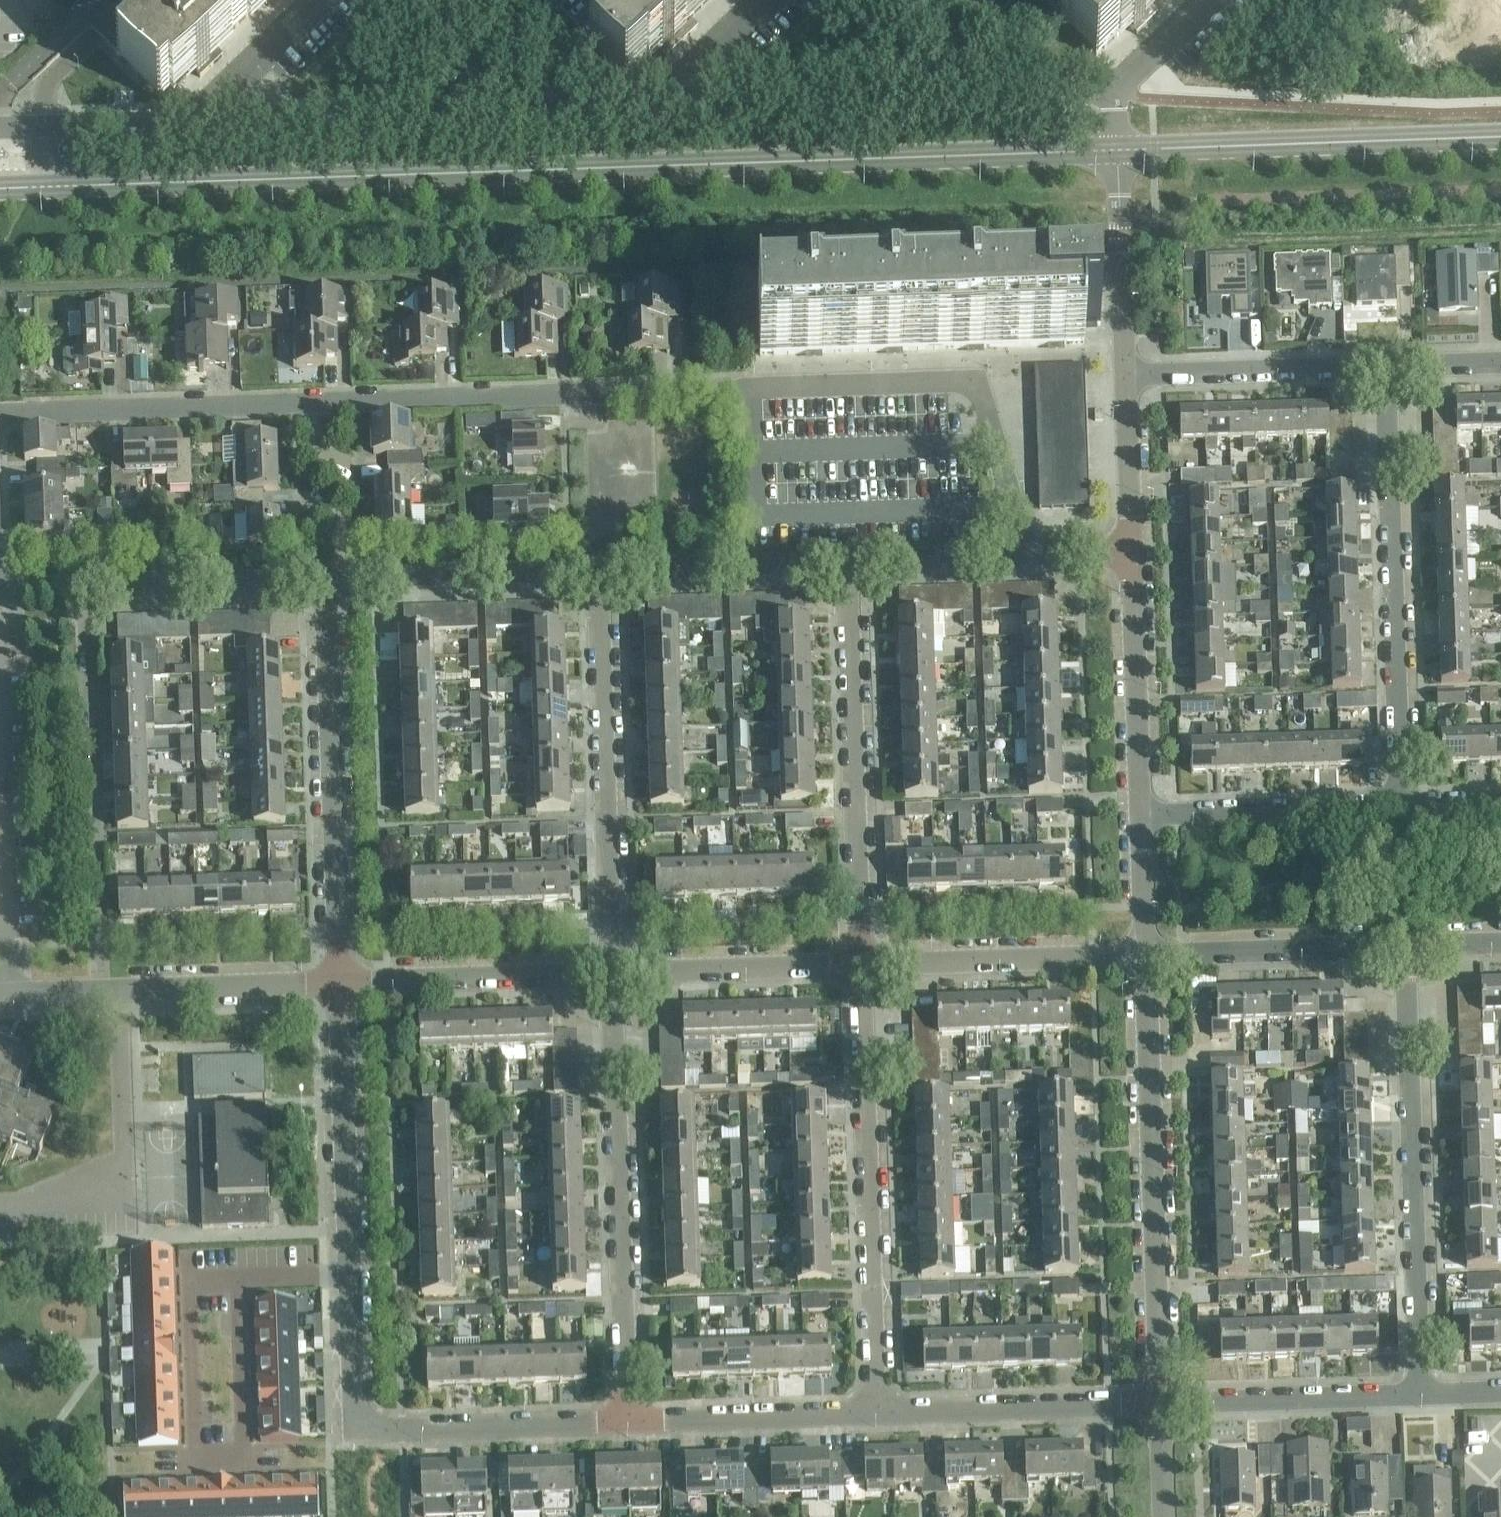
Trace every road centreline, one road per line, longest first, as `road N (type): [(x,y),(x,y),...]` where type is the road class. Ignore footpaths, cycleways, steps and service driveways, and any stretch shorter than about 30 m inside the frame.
road 1 (secondary): [(0,189),(1118,151)]
road 2 (residential): [(1026,552),(984,383),(308,403)]
road 3 (residential): [(202,119),(664,106)]
road 4 (residential): [(664,106),(1117,97)]
road 5 (residential): [(1161,1405),(1145,954)]
road 6 (residential): [(626,1420),(610,971)]
road 7 (residential): [(875,1413),(861,964)]
road 8 (residential): [(1424,1391),(1409,946)]
road 9 (residential): [(1403,804),(1387,366)]
road 10 (residential): [(626,1420),(365,1426),(354,1412),(349,1274)]
road 11 (residential): [(100,988),(86,585)]
road 12 (residential): [(861,964),(847,563)]
road 13 (residential): [(610,971),(596,572)]
road 14 (residential): [(338,980),(327,581)]
road 15 (secondary): [(1118,151),(1500,139)]
road 16 (residential): [(0,417),(21,410),(308,403)]
road 17 (residential): [(349,1274),(338,980)]
road 18 (residential): [(236,1277),(189,1278),(194,1458),(244,1457),(244,1445)]
road 19 (residential): [(875,1413),(1161,1405)]
road 20 (residential): [(861,964),(1145,954)]
road 21 (residential): [(338,980),(610,971)]
road 22 (residential): [(327,581),(596,572)]
road 23 (residential): [(1141,815),(1131,548)]
road 24 (residential): [(1145,954),(1409,946)]
road 25 (residential): [(1161,1405),(1424,1391)]
road 26 (residential): [(1141,815),(1403,804)]
road 27 (residential): [(1127,375),(1387,366)]
road 28 (residential): [(596,572),(847,563)]
road 29 (residential): [(610,971),(861,964)]
road 30 (residential): [(875,1413),(626,1420)]
road 31 (residential): [(86,585),(327,581)]
road 32 (residential): [(100,988),(338,980)]
road 33 (residential): [(1127,375),(1118,151)]
road 34 (residential): [(0,127),(202,119)]
road 35 (residential): [(847,563),(1026,552)]
road 36 (residential): [(1131,548),(1127,375)]
road 37 (residential): [(202,119),(325,0)]
road 38 (residential): [(244,1445),(236,1277)]
road 39 (residential): [(664,106),(770,0)]
road 40 (residential): [(1117,97),(1217,0)]
road 41 (residential): [(1145,954),(1141,815)]

